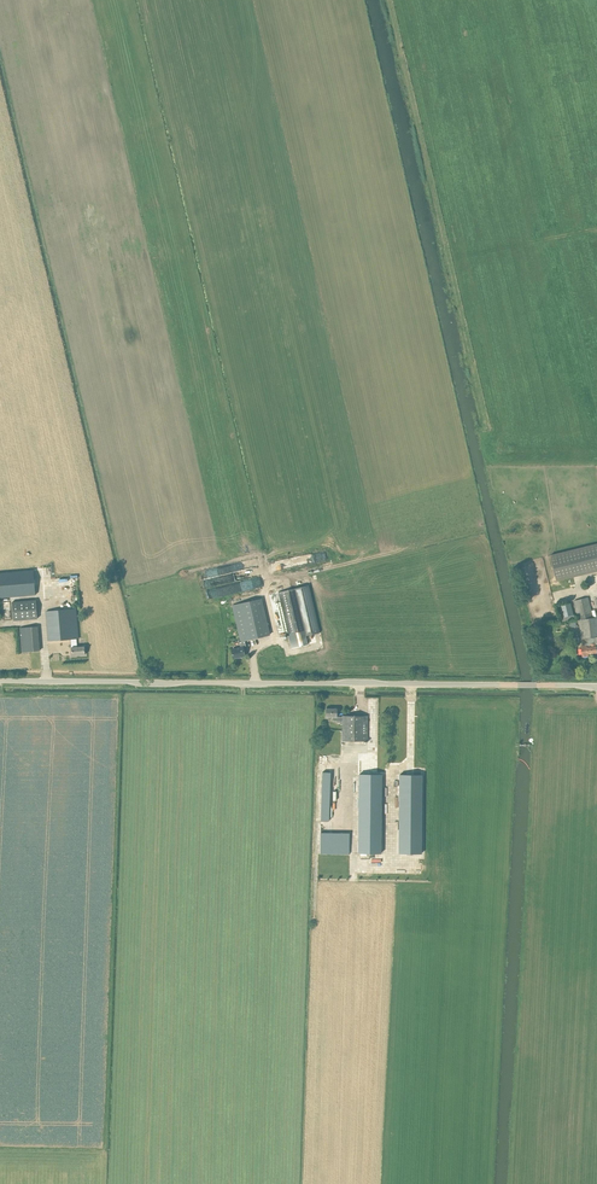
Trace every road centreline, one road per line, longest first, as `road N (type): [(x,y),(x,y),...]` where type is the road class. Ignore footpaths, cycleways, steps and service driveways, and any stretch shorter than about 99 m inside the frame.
road 1 (unclassified): [(517,685),(0,680)]

